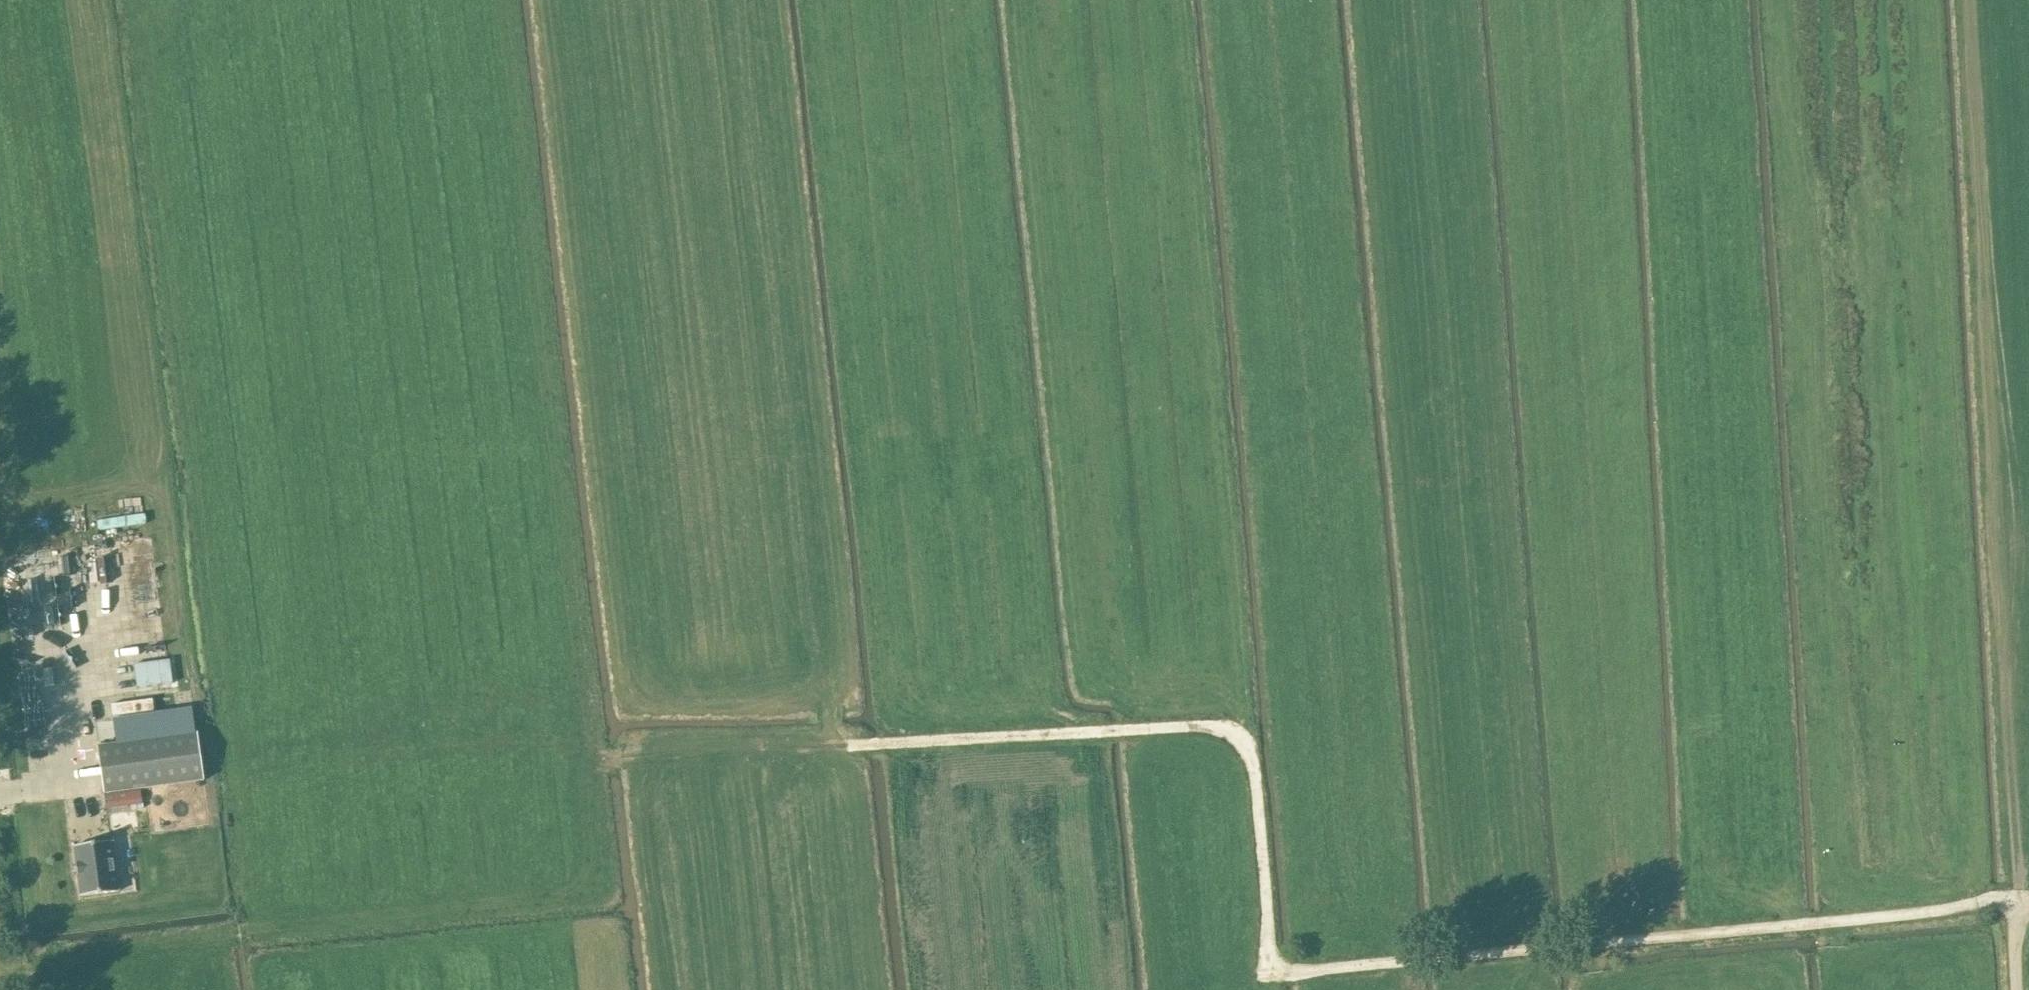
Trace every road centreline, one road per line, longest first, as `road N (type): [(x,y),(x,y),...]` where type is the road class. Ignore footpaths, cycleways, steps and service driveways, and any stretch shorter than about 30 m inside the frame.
road 1 (track): [(847,745),(1247,727),(1272,975),(1933,912),(2028,896)]

